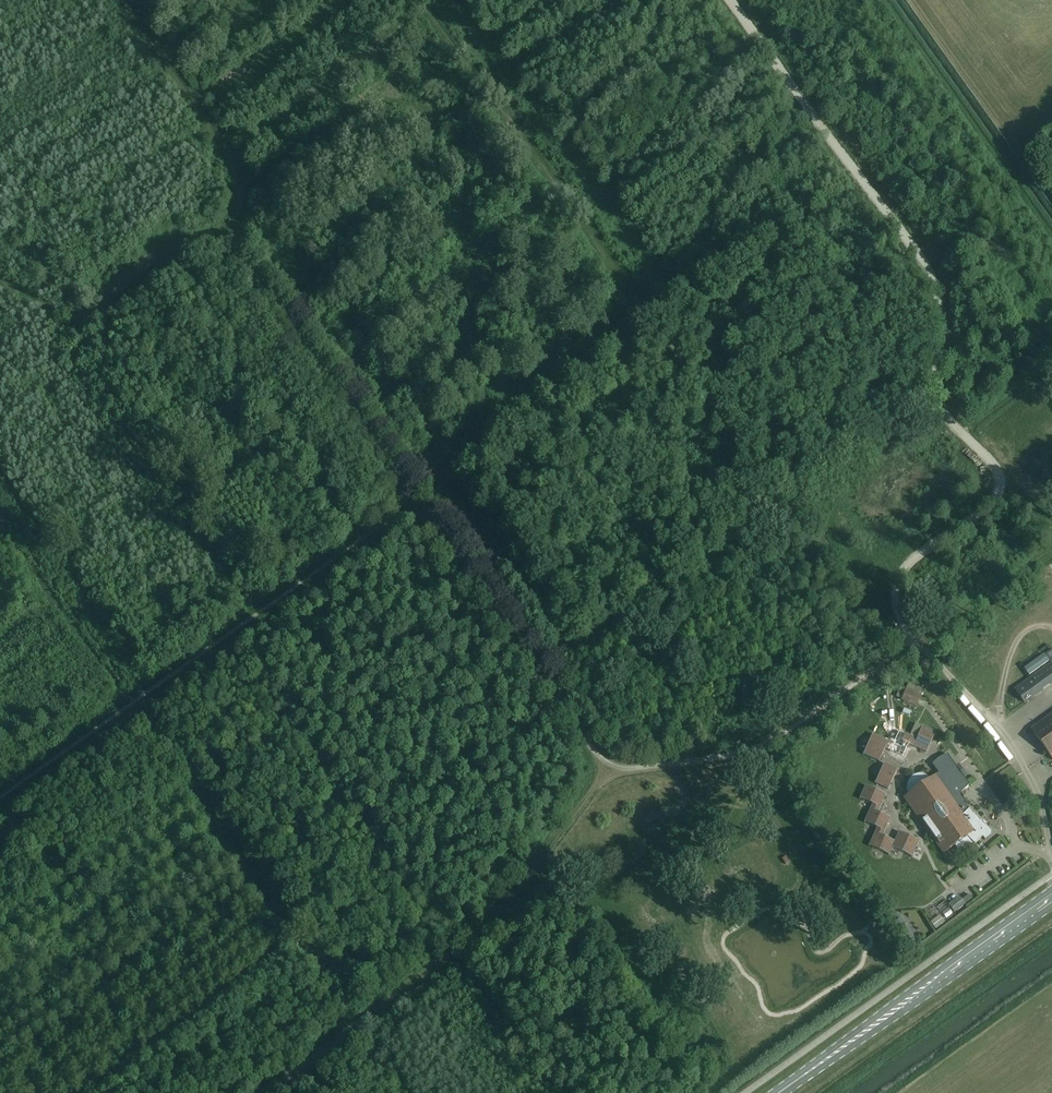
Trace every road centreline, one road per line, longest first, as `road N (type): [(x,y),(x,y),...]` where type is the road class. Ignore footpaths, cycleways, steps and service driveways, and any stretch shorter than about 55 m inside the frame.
road 1 (track): [(423,0),(627,289),(631,322),(617,344),(460,452),(427,514),(593,755),(630,769),(737,755),(786,732),(914,636)]
road 2 (track): [(1051,847),(1042,794),(994,720),(903,624),(895,602),(899,580),(1000,504),(1001,476),(984,449),(933,398),(938,305),(726,0)]
road 3 (track): [(420,512),(427,514),(241,248),(230,158),(123,0)]
road 4 (track): [(610,766),(479,937),(263,1092)]
road 5 (primary): [(781,1092),(1051,901)]

